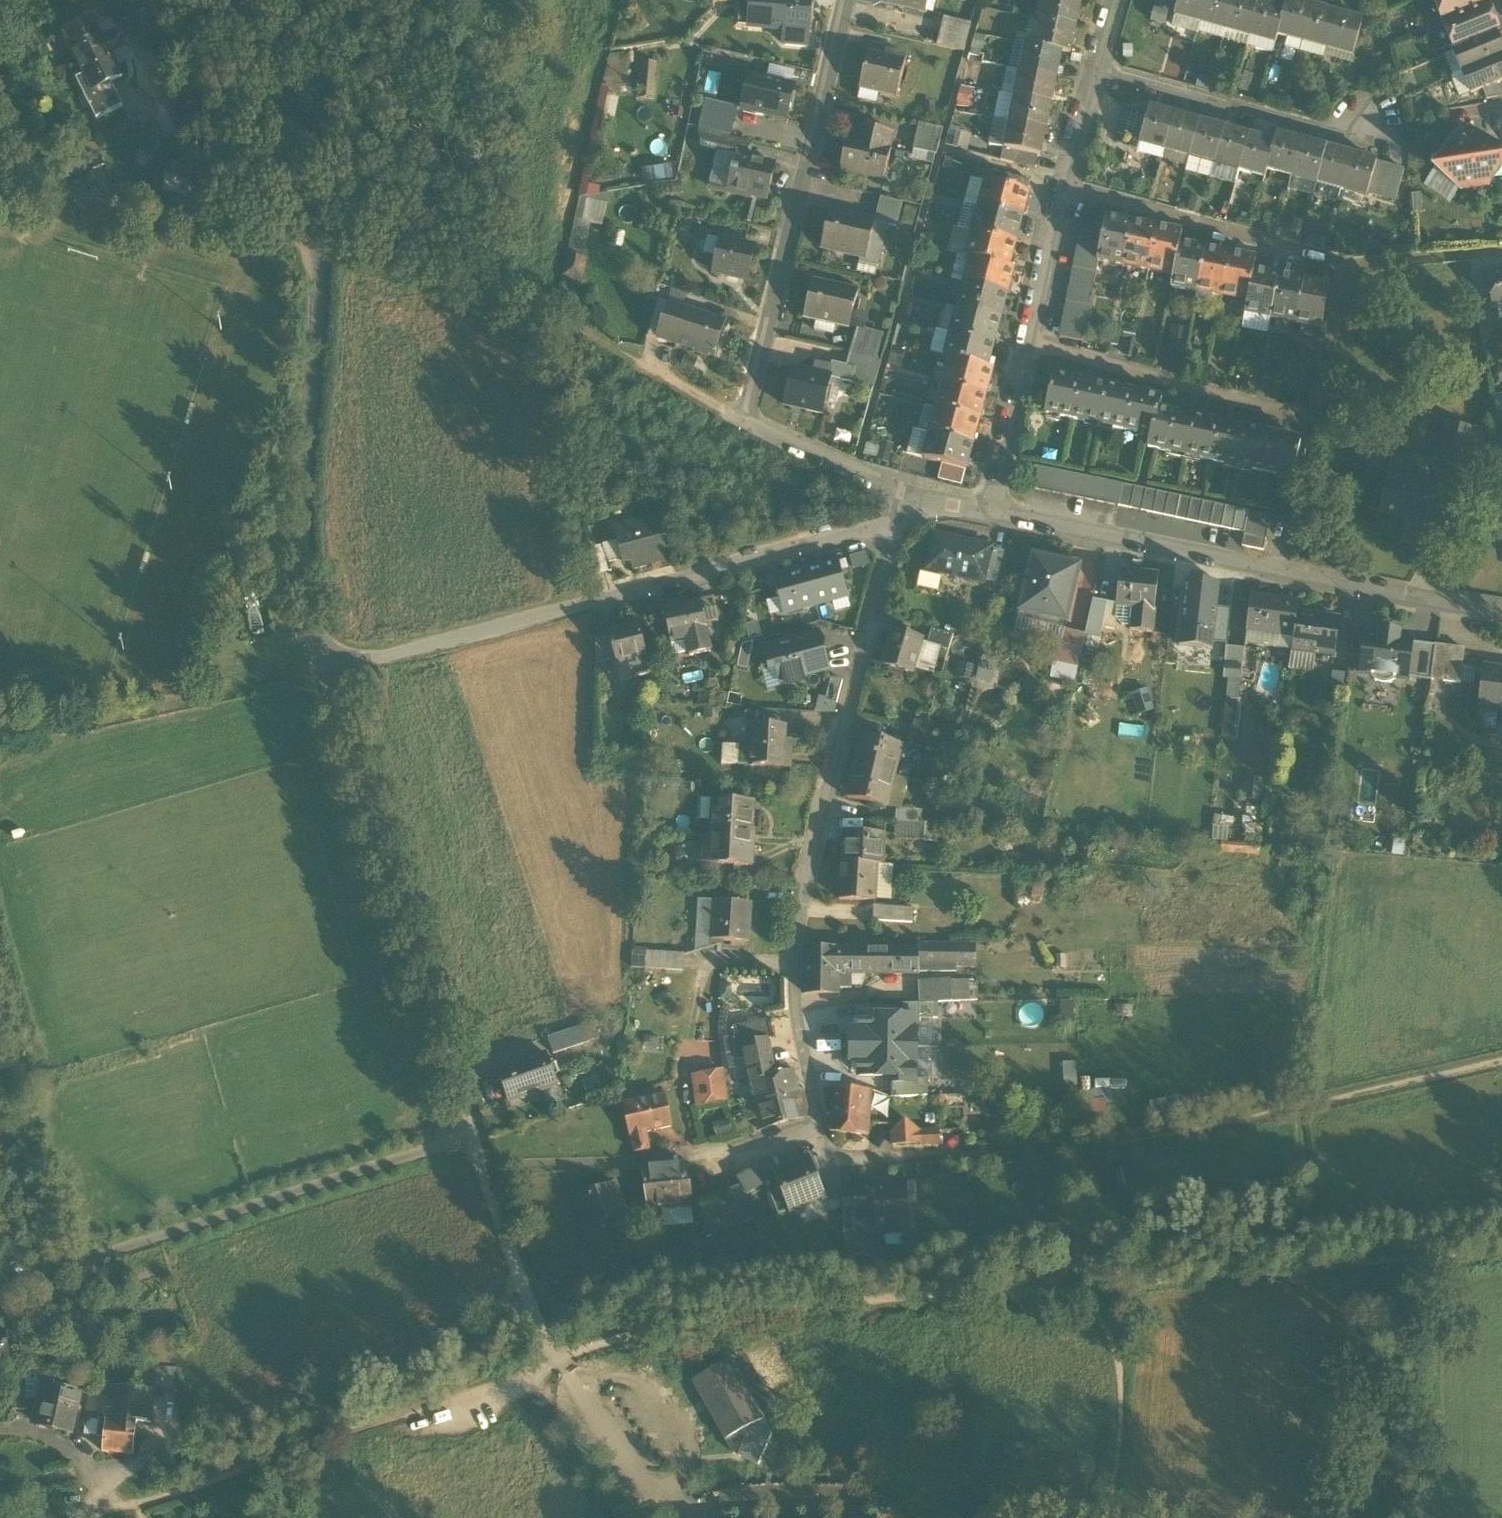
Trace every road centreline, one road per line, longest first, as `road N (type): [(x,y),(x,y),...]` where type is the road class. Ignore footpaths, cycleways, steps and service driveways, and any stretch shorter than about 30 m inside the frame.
road 1 (track): [(842,1159),(1083,1150),(1501,1059)]
road 2 (residential): [(905,492),(796,939),(794,1000),(817,1128)]
road 3 (residential): [(322,671),(850,531),(905,492)]
road 4 (residential): [(983,507),(1501,619)]
road 5 (unclassified): [(0,1289),(472,1133)]
road 6 (residential): [(322,671),(472,1133)]
road 7 (residential): [(321,235),(300,490),(307,599),(322,671)]
road 8 (residential): [(846,0),(742,423)]
road 9 (residential): [(0,175),(321,235)]
road 10 (track): [(525,1301),(224,1427)]
road 11 (residential): [(1310,415),(1025,338)]
road 12 (residential): [(1344,263),(1063,185)]
road 13 (residential): [(1347,137),(1097,66)]
road 14 (residential): [(234,0),(315,184),(321,235)]
road 15 (residential): [(472,1133),(525,1301),(553,1351)]
road 16 (residential): [(817,1128),(641,1159)]
road 17 (residential): [(742,423),(905,492)]
road 18 (residential): [(983,507),(1025,338)]
road 19 (residential): [(1025,338),(1063,185)]
road 20 (residential): [(1063,185),(1097,66)]

